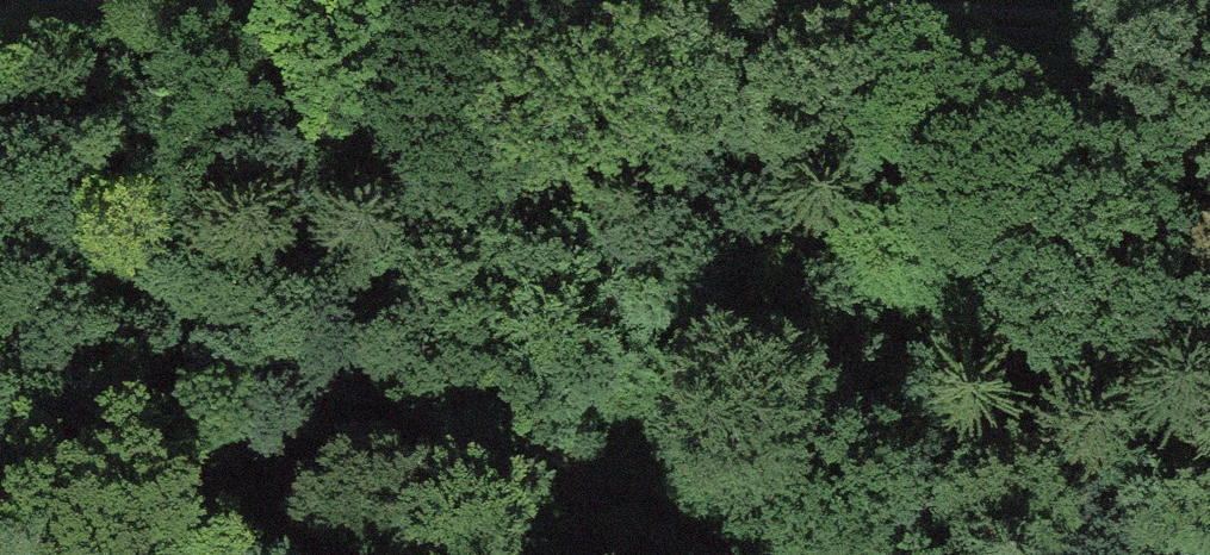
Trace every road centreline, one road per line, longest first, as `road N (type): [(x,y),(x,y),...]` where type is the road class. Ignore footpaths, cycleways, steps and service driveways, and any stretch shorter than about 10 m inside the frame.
road 1 (track): [(748,554),(0,225)]
road 2 (track): [(1209,43),(790,0)]

